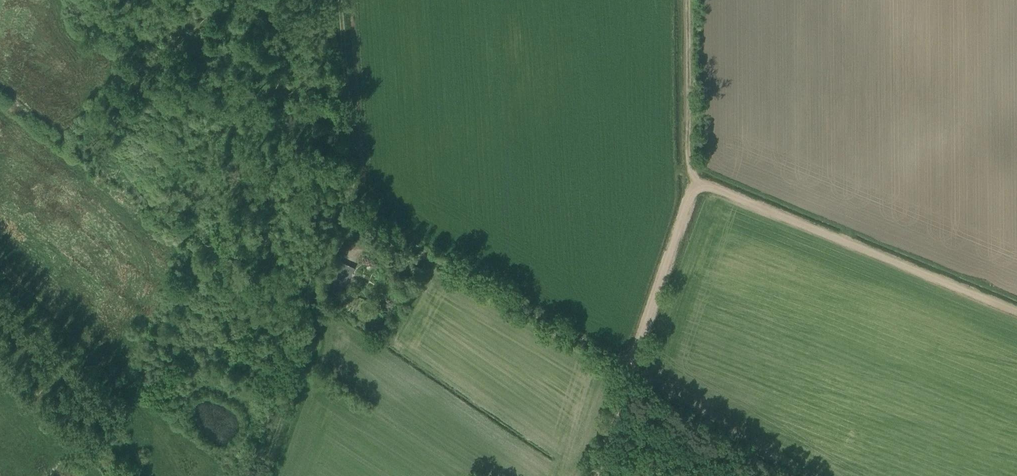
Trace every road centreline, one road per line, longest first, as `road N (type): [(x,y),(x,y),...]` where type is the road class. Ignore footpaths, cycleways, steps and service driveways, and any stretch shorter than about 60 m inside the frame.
road 1 (track): [(264,475),(283,438),(319,264),(346,207),(627,370),(699,186),(1016,313)]
road 2 (track): [(346,207),(336,0)]
road 3 (track): [(685,0),(687,147),(699,186)]

